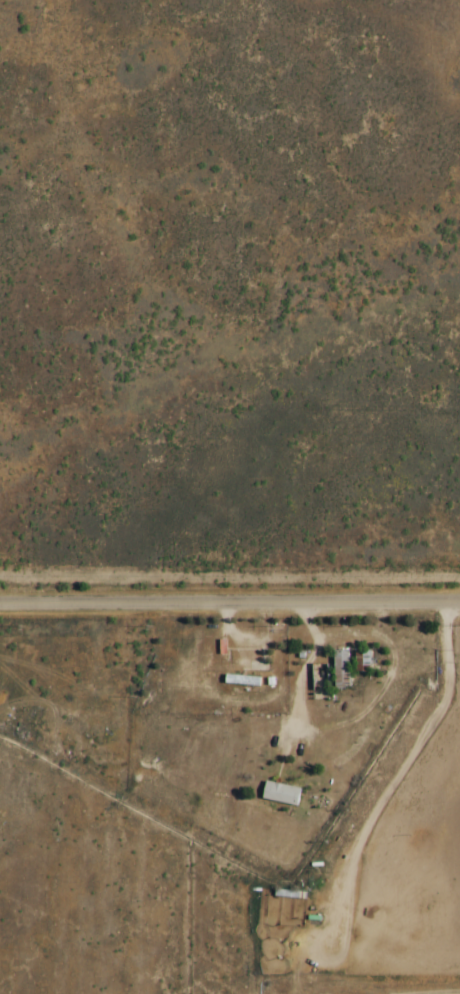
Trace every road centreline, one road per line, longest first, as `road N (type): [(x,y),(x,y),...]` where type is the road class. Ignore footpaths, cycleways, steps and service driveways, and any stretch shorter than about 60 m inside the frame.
road 1 (secondary): [(459,597),(0,595)]

